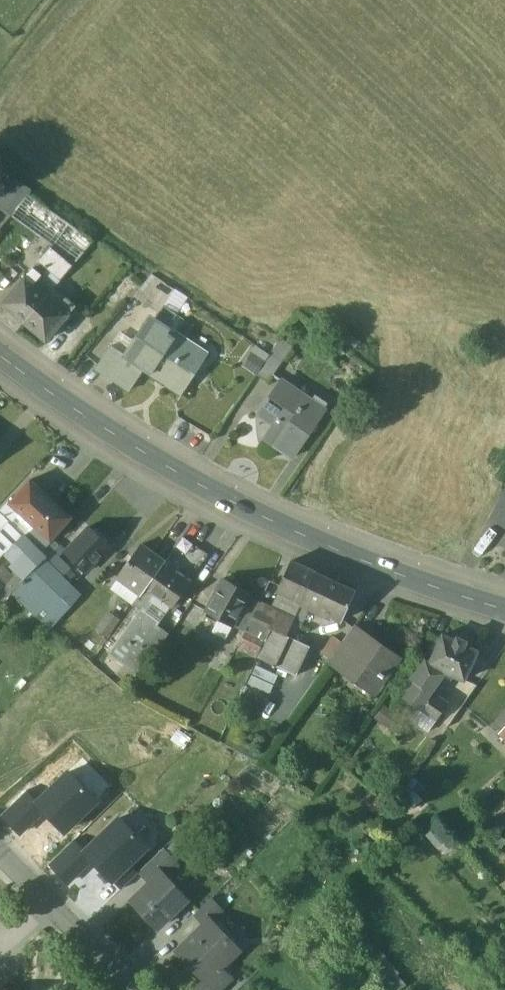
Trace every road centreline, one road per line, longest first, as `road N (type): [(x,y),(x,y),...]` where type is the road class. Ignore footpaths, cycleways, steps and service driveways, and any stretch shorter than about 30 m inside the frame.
road 1 (tertiary): [(504,609),(333,549),(253,511),(177,472),(0,355)]
road 2 (residential): [(133,989),(0,852)]

